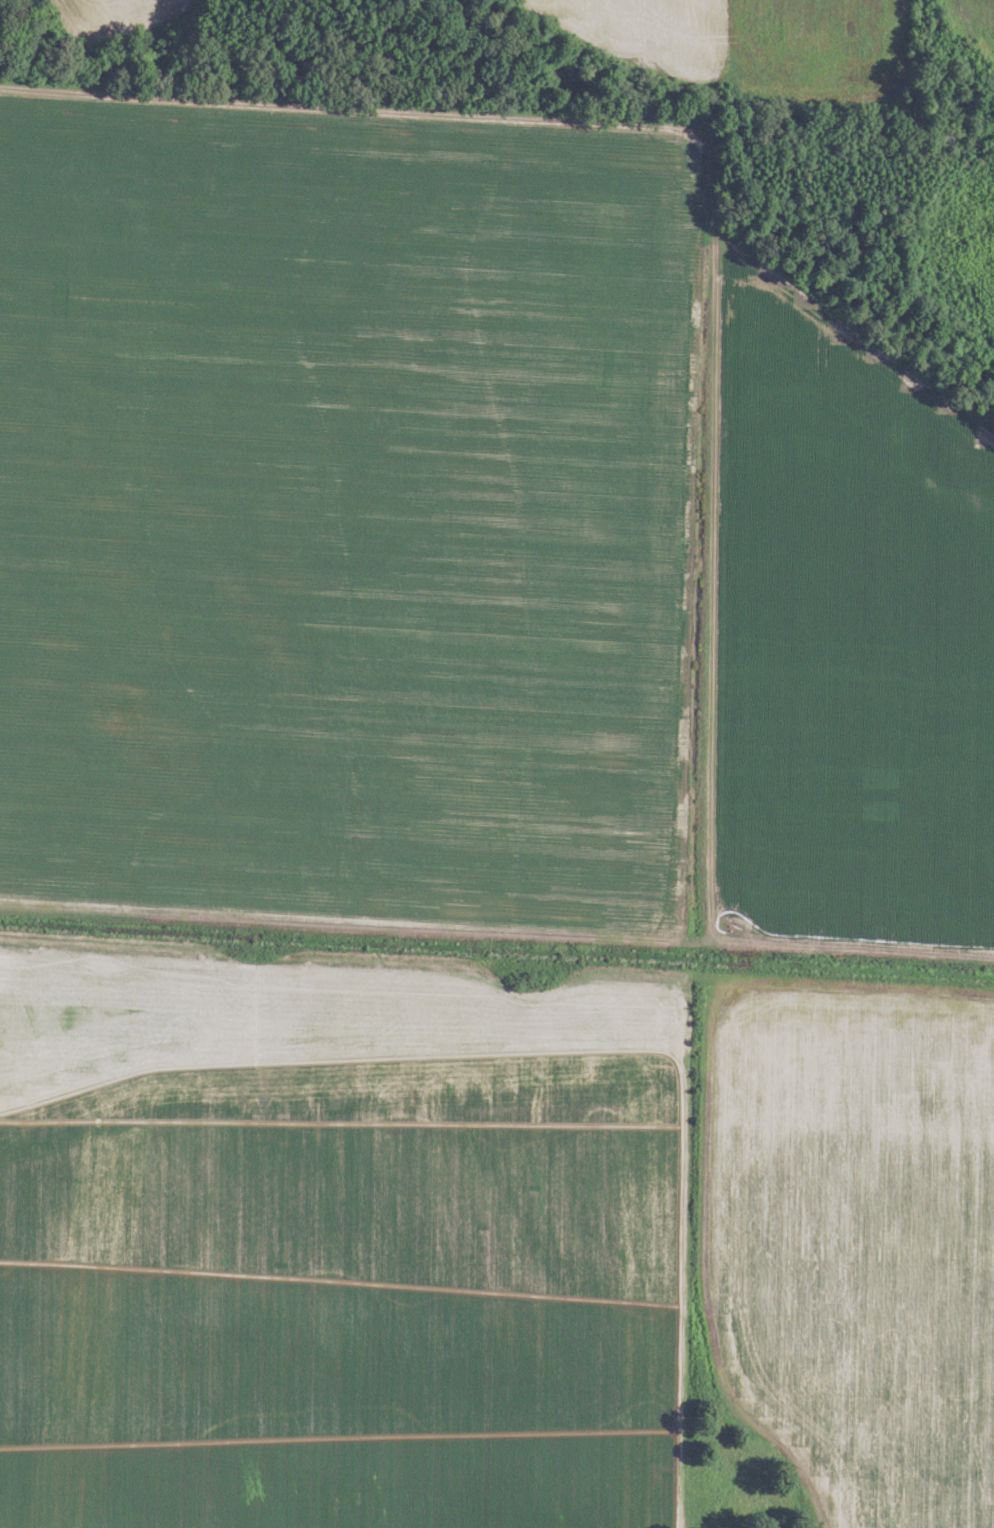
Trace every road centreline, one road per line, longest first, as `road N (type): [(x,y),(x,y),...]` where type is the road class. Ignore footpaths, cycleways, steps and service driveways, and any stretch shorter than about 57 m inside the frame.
road 1 (residential): [(993,994),(0,937)]
road 2 (residential): [(716,977),(704,1304),(727,1401),(793,1453),(820,1527)]

